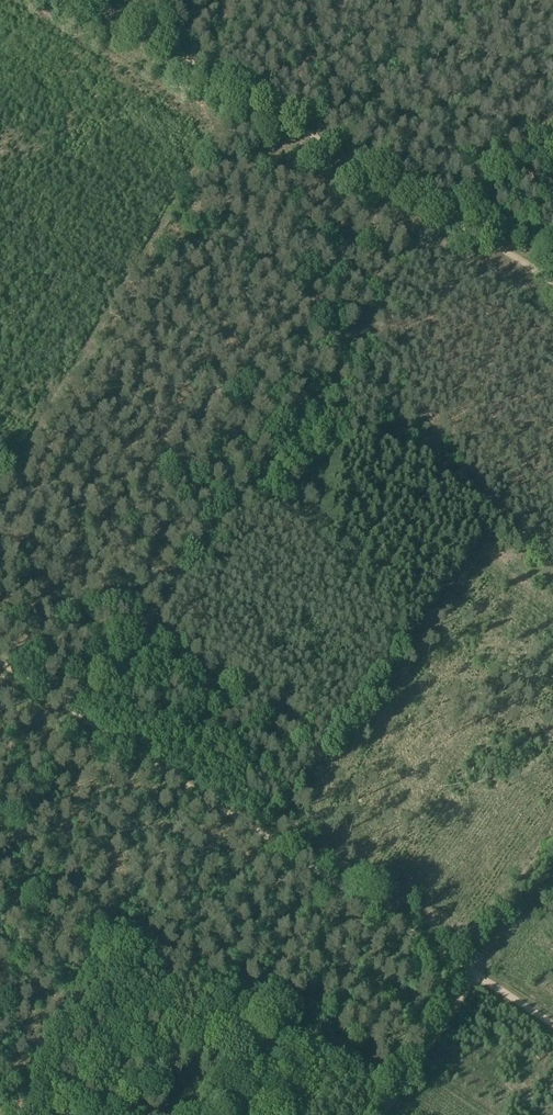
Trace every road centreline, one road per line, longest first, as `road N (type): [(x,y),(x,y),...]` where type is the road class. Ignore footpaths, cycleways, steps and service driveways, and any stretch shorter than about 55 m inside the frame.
road 1 (track): [(470,973),(0,665)]
road 2 (track): [(552,277),(100,0)]
road 3 (track): [(0,843),(86,723)]

